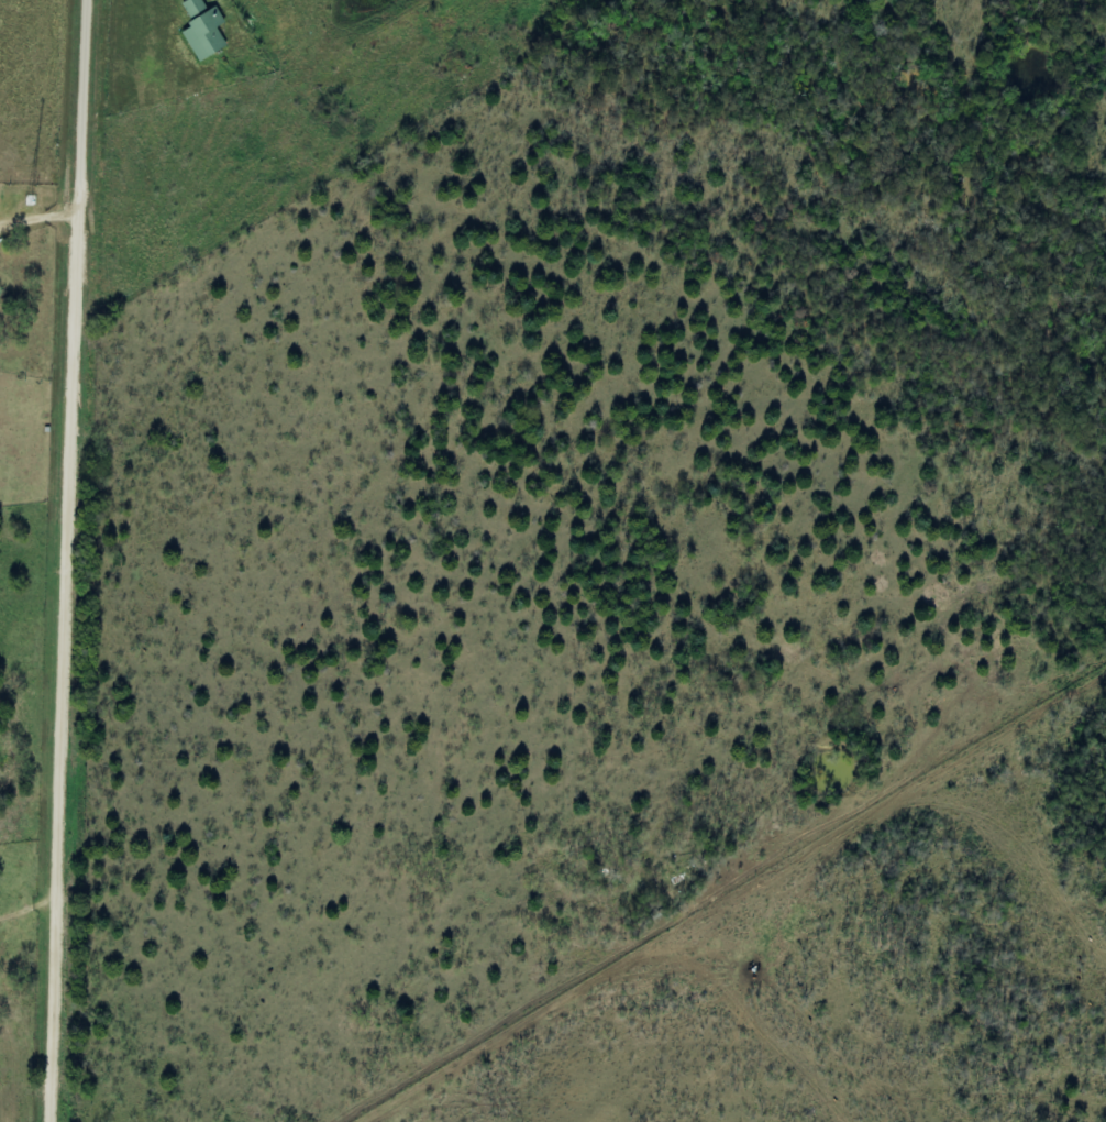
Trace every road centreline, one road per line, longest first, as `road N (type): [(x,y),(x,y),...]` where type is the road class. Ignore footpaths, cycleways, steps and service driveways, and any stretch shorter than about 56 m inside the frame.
road 1 (residential): [(58,1121),(95,0)]

